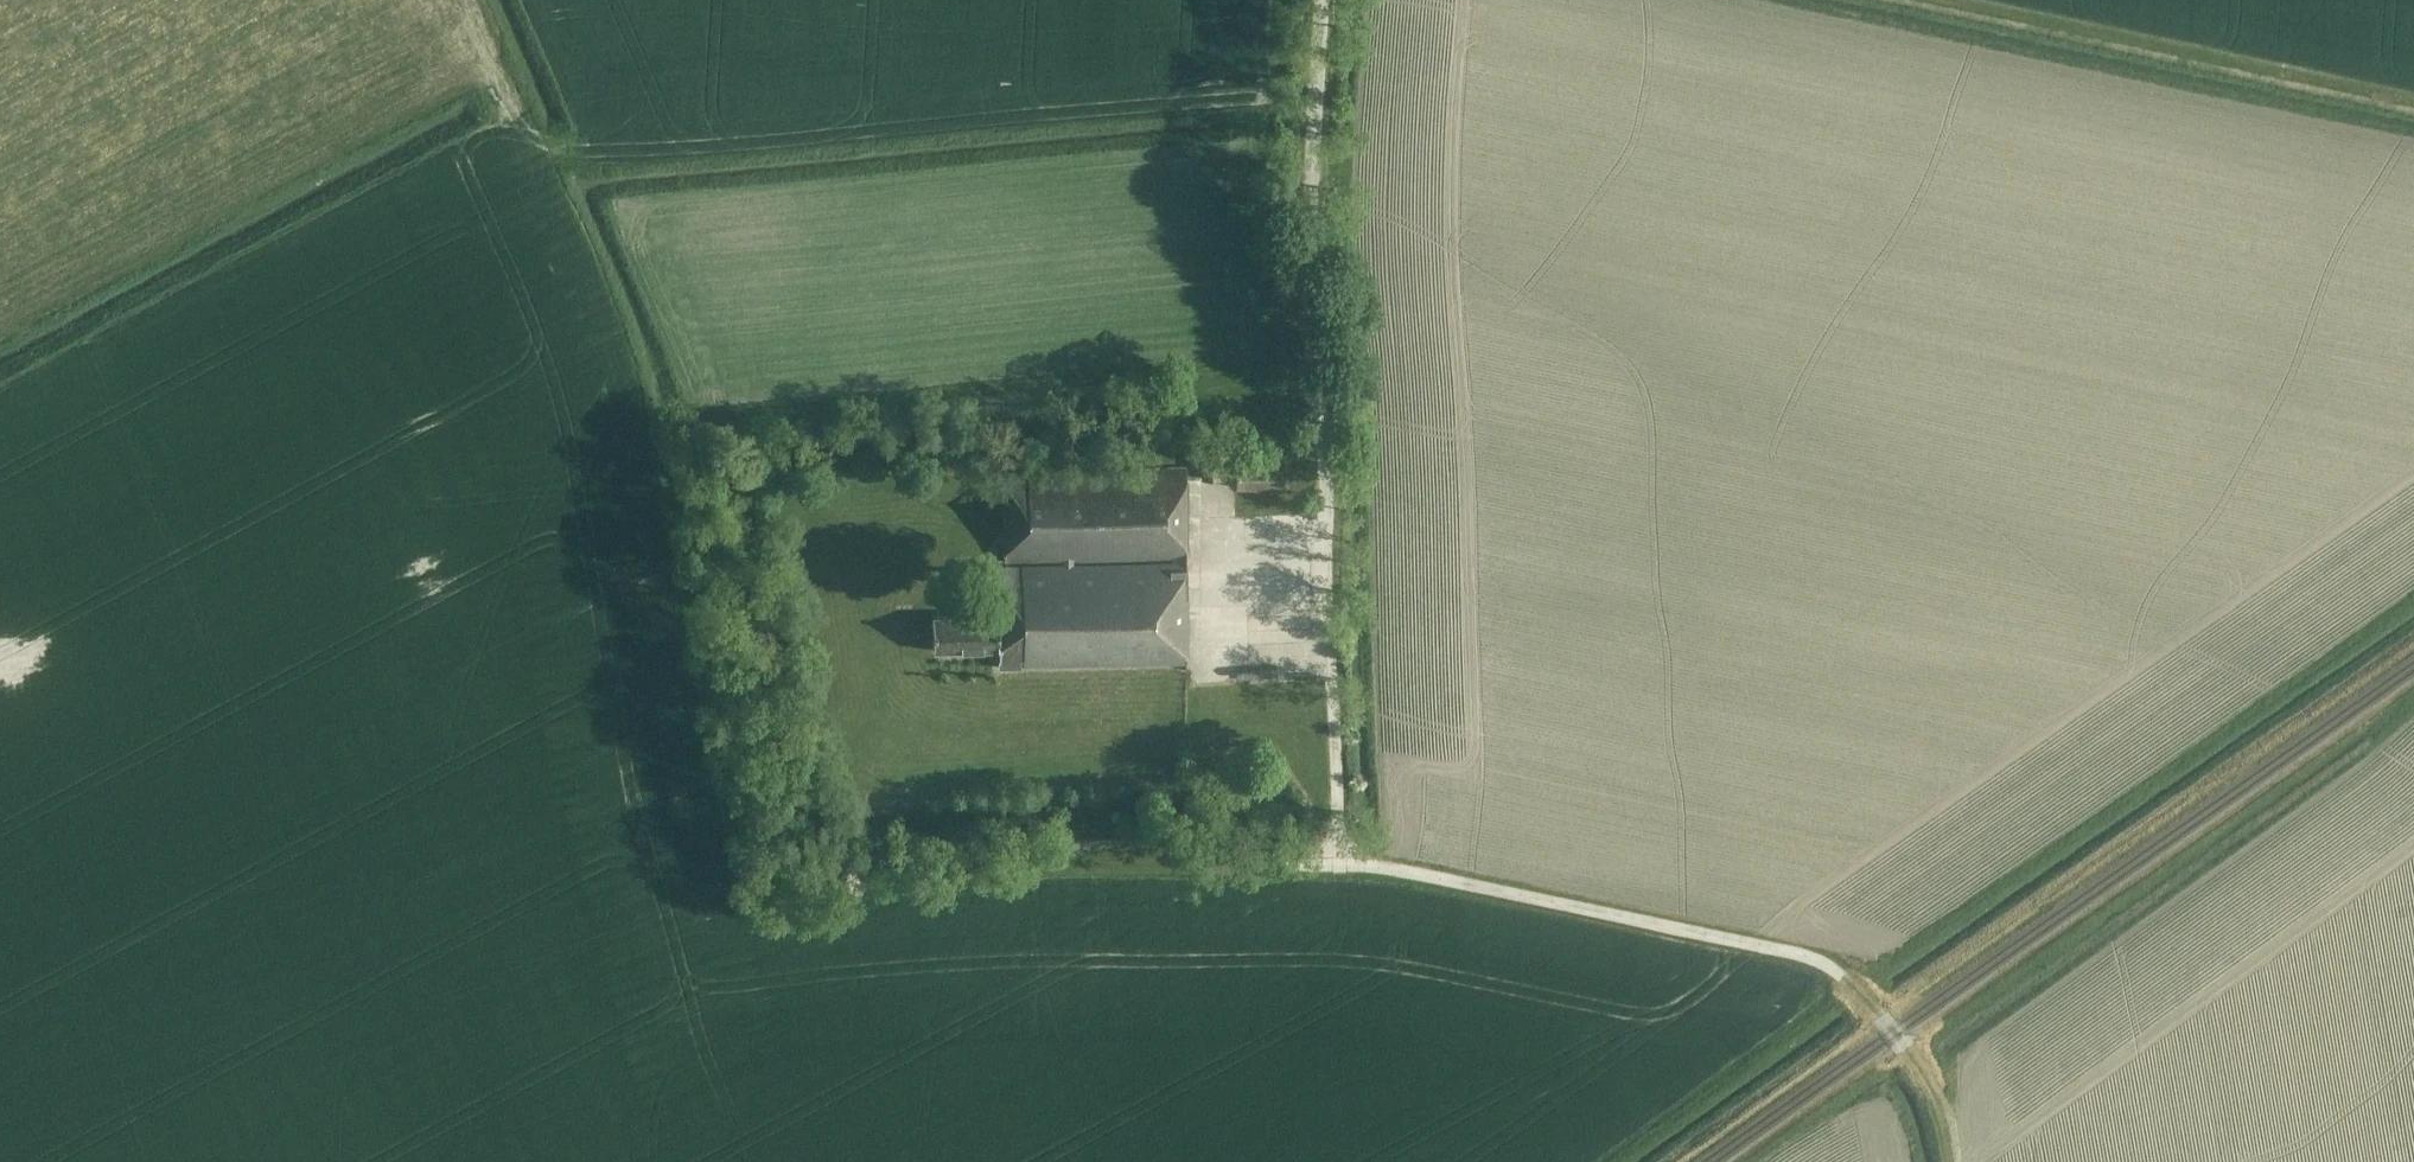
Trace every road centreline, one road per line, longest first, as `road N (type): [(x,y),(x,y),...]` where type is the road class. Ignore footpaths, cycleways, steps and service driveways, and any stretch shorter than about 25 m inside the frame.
road 1 (track): [(1256,866),(1040,871),(765,897)]
road 2 (track): [(1811,958),(1881,1018),(1913,1059),(1938,1096),(1957,1161)]

